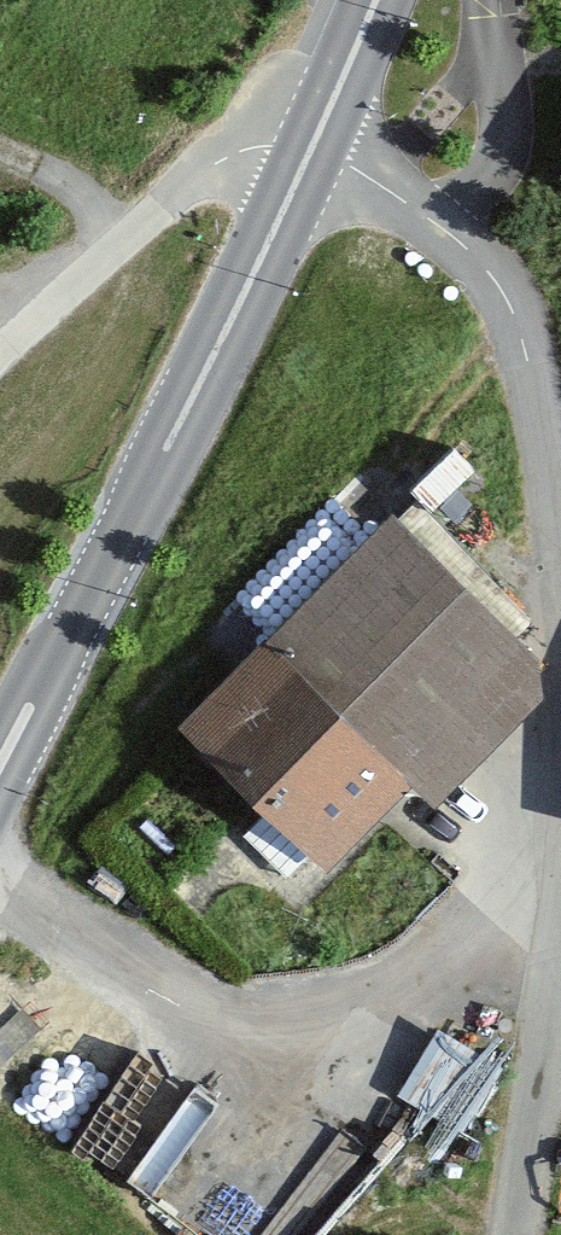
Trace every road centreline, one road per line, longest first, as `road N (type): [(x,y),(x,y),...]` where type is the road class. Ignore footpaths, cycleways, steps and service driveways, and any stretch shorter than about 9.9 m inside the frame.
road 1 (secondary): [(312,147),(170,442),(0,764)]
road 2 (residential): [(432,221),(496,279),(512,308),(536,398),(560,576)]
road 3 (track): [(0,353),(210,167),(253,148),(312,147)]
road 4 (residential): [(560,979),(539,1234)]
road 5 (residential): [(432,221),(488,181),(501,159),(504,123),(486,0)]
road 6 (secondary): [(375,0),(312,147)]
road 7 (residential): [(312,147),(432,221)]

